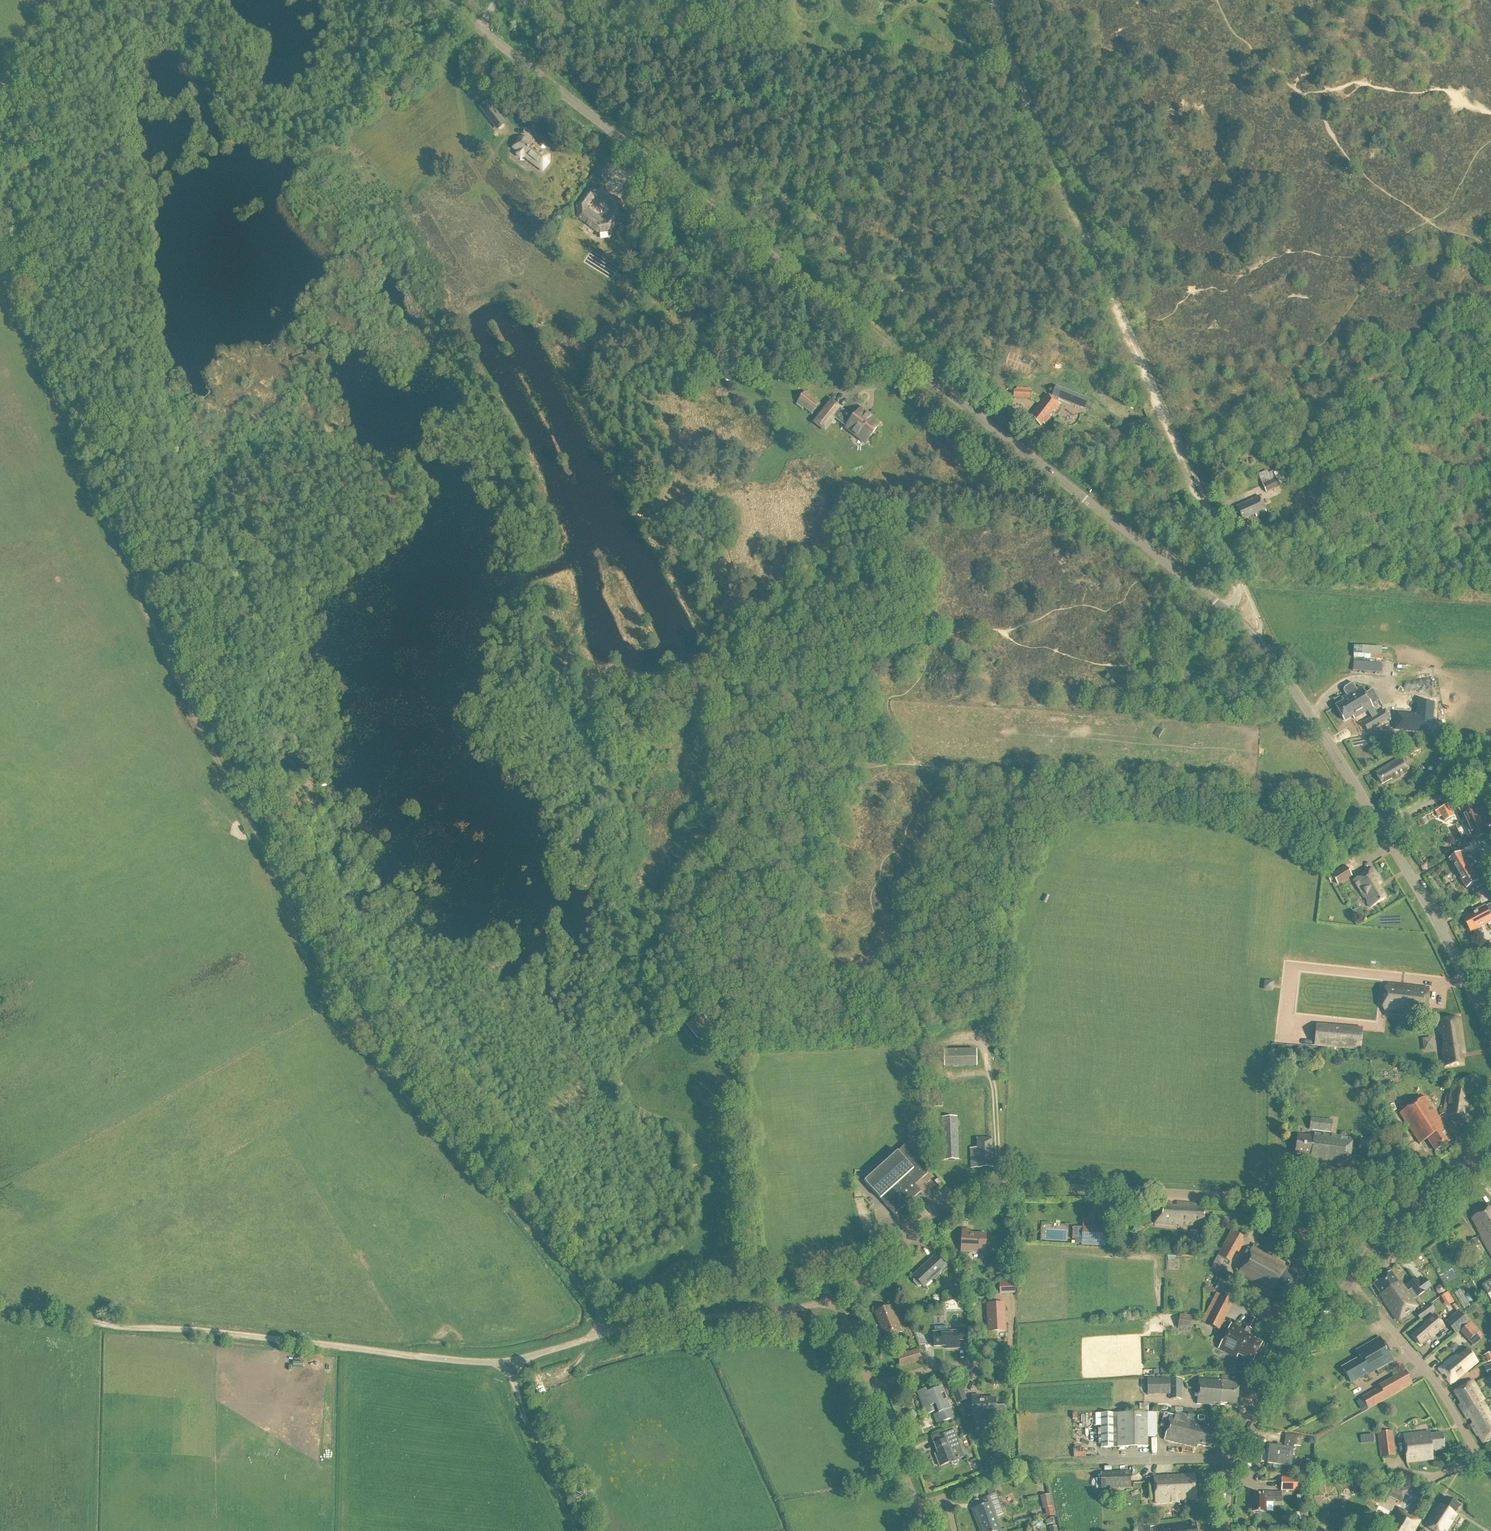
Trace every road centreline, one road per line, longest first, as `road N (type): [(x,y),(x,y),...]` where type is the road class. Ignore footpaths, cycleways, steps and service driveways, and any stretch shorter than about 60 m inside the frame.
road 1 (tertiary): [(1381,827),(1276,665),(1227,612),(443,0)]
road 2 (track): [(0,267),(99,506),(318,968),(497,1177),(599,1310),(606,1334)]
road 3 (track): [(740,815),(785,780),(882,764),(1360,796)]
road 4 (unclassified): [(836,1300),(980,1184),(1237,1197),(1289,1219),(1350,1280)]
road 5 (track): [(1206,517),(1022,101),(991,0)]
road 6 (track): [(740,815),(702,909),(746,1141),(760,1312)]
road 7 (track): [(0,1313),(422,1358)]
road 8 (unclassified): [(422,1358),(507,1364),(643,1325),(783,1309)]
road 9 (tertiary): [(1223,1530),(1233,1459),(1251,1415),(1350,1280)]
road 10 (tertiary): [(1490,1030),(1381,827)]
road 11 (unclassified): [(1478,1456),(1434,1381),(1350,1280)]
road 12 (unclassified): [(870,1386),(945,1365),(1001,1364),(1010,1353),(1010,1304)]
road 13 (tertiary): [(1350,1280),(1428,1195),(1490,1154)]
road 14 (track): [(507,1364),(576,1530)]
road 15 (track): [(1454,1176),(1410,1166),(1306,1177)]
road 16 (track): [(714,671),(740,815)]
road 17 (unclassified): [(917,1506),(870,1386)]
road 18 (residential): [(1381,827),(1490,778)]

